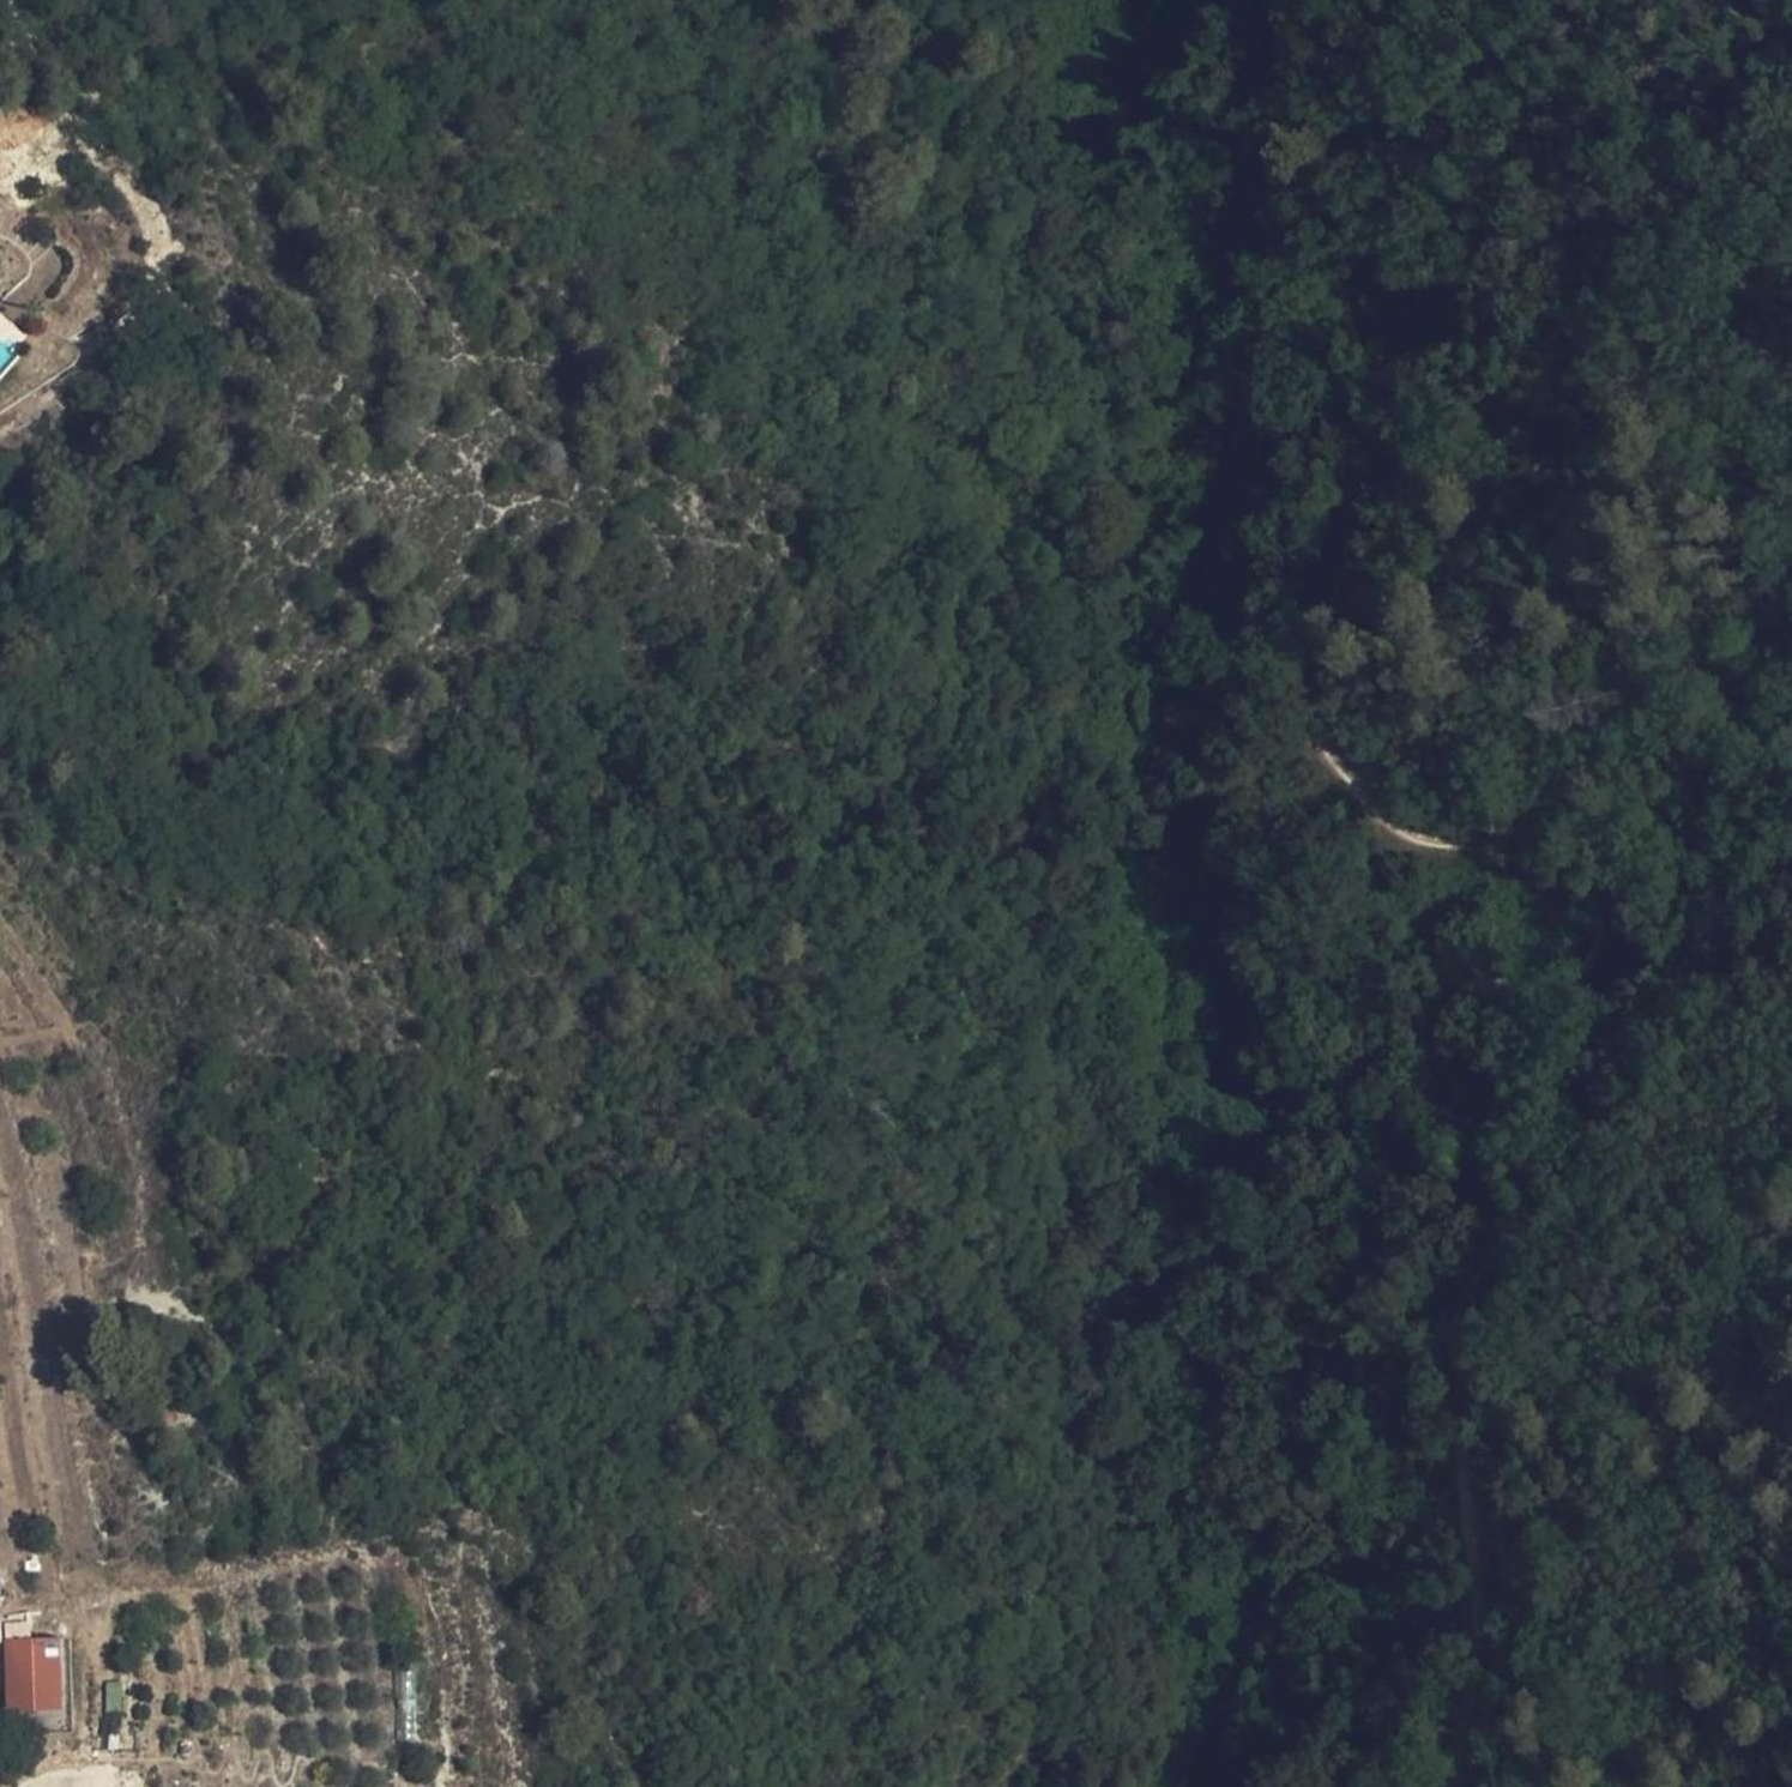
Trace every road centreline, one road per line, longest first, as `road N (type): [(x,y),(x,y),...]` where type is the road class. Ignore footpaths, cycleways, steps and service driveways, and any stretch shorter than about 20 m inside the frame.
road 1 (track): [(1464,1786),(1481,1623),(1476,1473),(1439,1314),(1469,1189),(1461,1040),(1594,960),(1594,910),(1516,868),(1380,817),(1314,729),(1320,421),(1359,315),(1310,244),(1243,183),(1264,0)]

